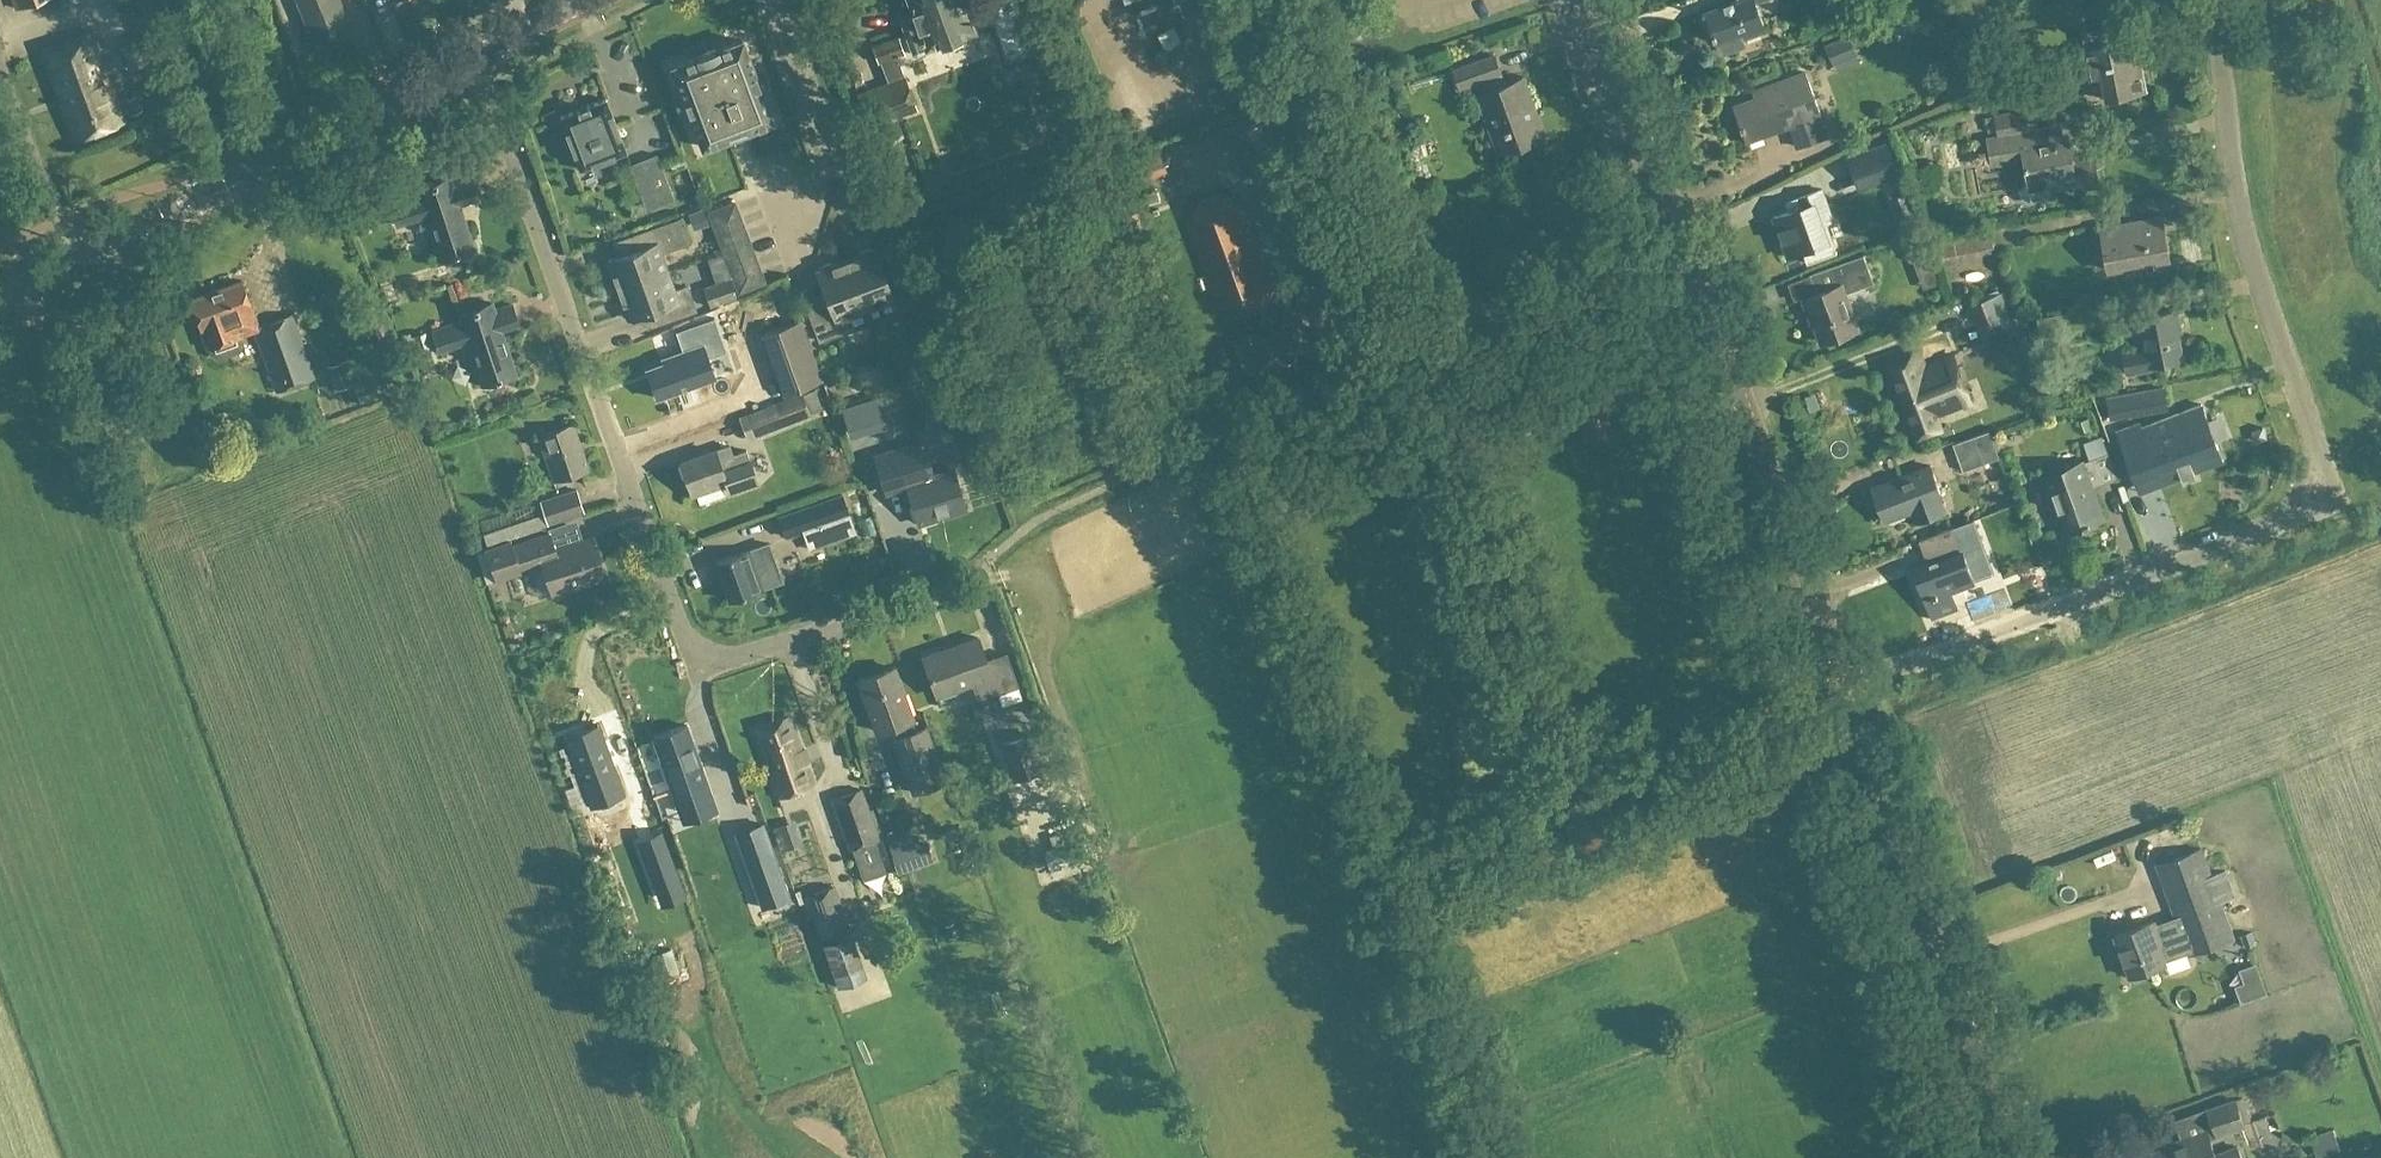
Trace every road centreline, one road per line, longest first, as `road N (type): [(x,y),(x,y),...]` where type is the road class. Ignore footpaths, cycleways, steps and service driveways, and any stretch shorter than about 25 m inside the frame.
road 1 (residential): [(1842,690),(2263,532),(2305,490),(2312,437),(2235,198),(2213,0)]
road 2 (residential): [(975,583),(739,658),(715,658),(691,647),(469,60)]
road 3 (tertiary): [(1842,690),(1591,0)]
road 4 (secondary): [(0,309),(469,60)]
road 5 (tertiary): [(2010,1157),(1842,690)]
road 6 (residential): [(771,0),(828,153),(820,177),(766,198),(790,261)]
road 7 (secondary): [(469,60),(588,0)]

